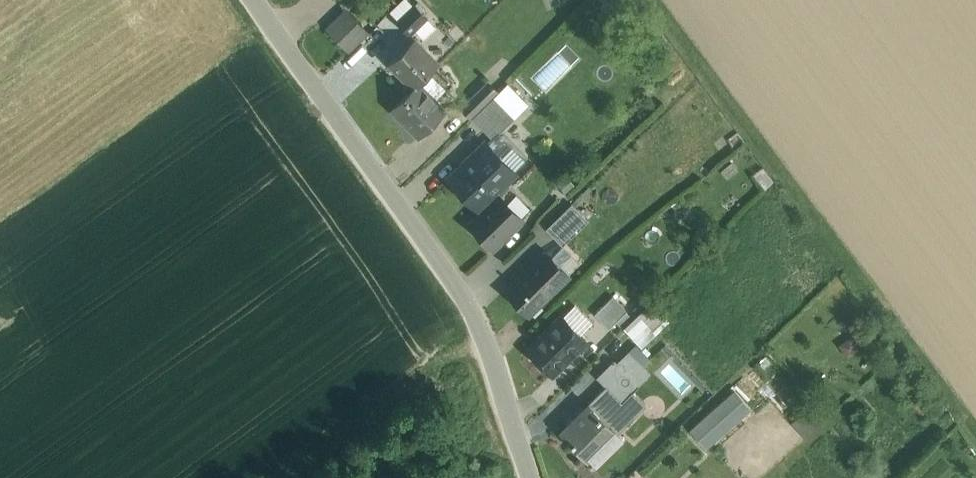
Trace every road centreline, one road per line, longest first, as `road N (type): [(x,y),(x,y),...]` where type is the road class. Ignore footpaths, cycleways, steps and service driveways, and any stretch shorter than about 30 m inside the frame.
road 1 (unclassified): [(263,0),(492,343),(531,477)]

